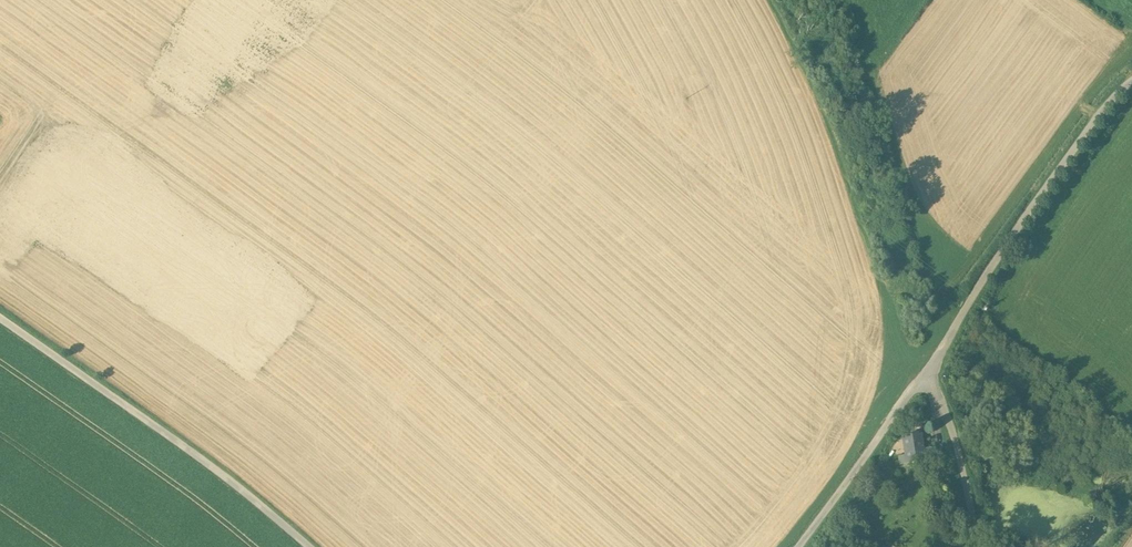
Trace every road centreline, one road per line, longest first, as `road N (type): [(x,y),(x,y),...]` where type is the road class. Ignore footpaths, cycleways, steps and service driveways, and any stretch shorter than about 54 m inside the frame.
road 1 (track): [(309,546),(210,466),(0,318)]
road 2 (unclassified): [(928,376),(1044,190),(1131,80)]
road 3 (unclassified): [(800,546),(928,376)]
road 4 (unclassified): [(975,546),(928,376)]

